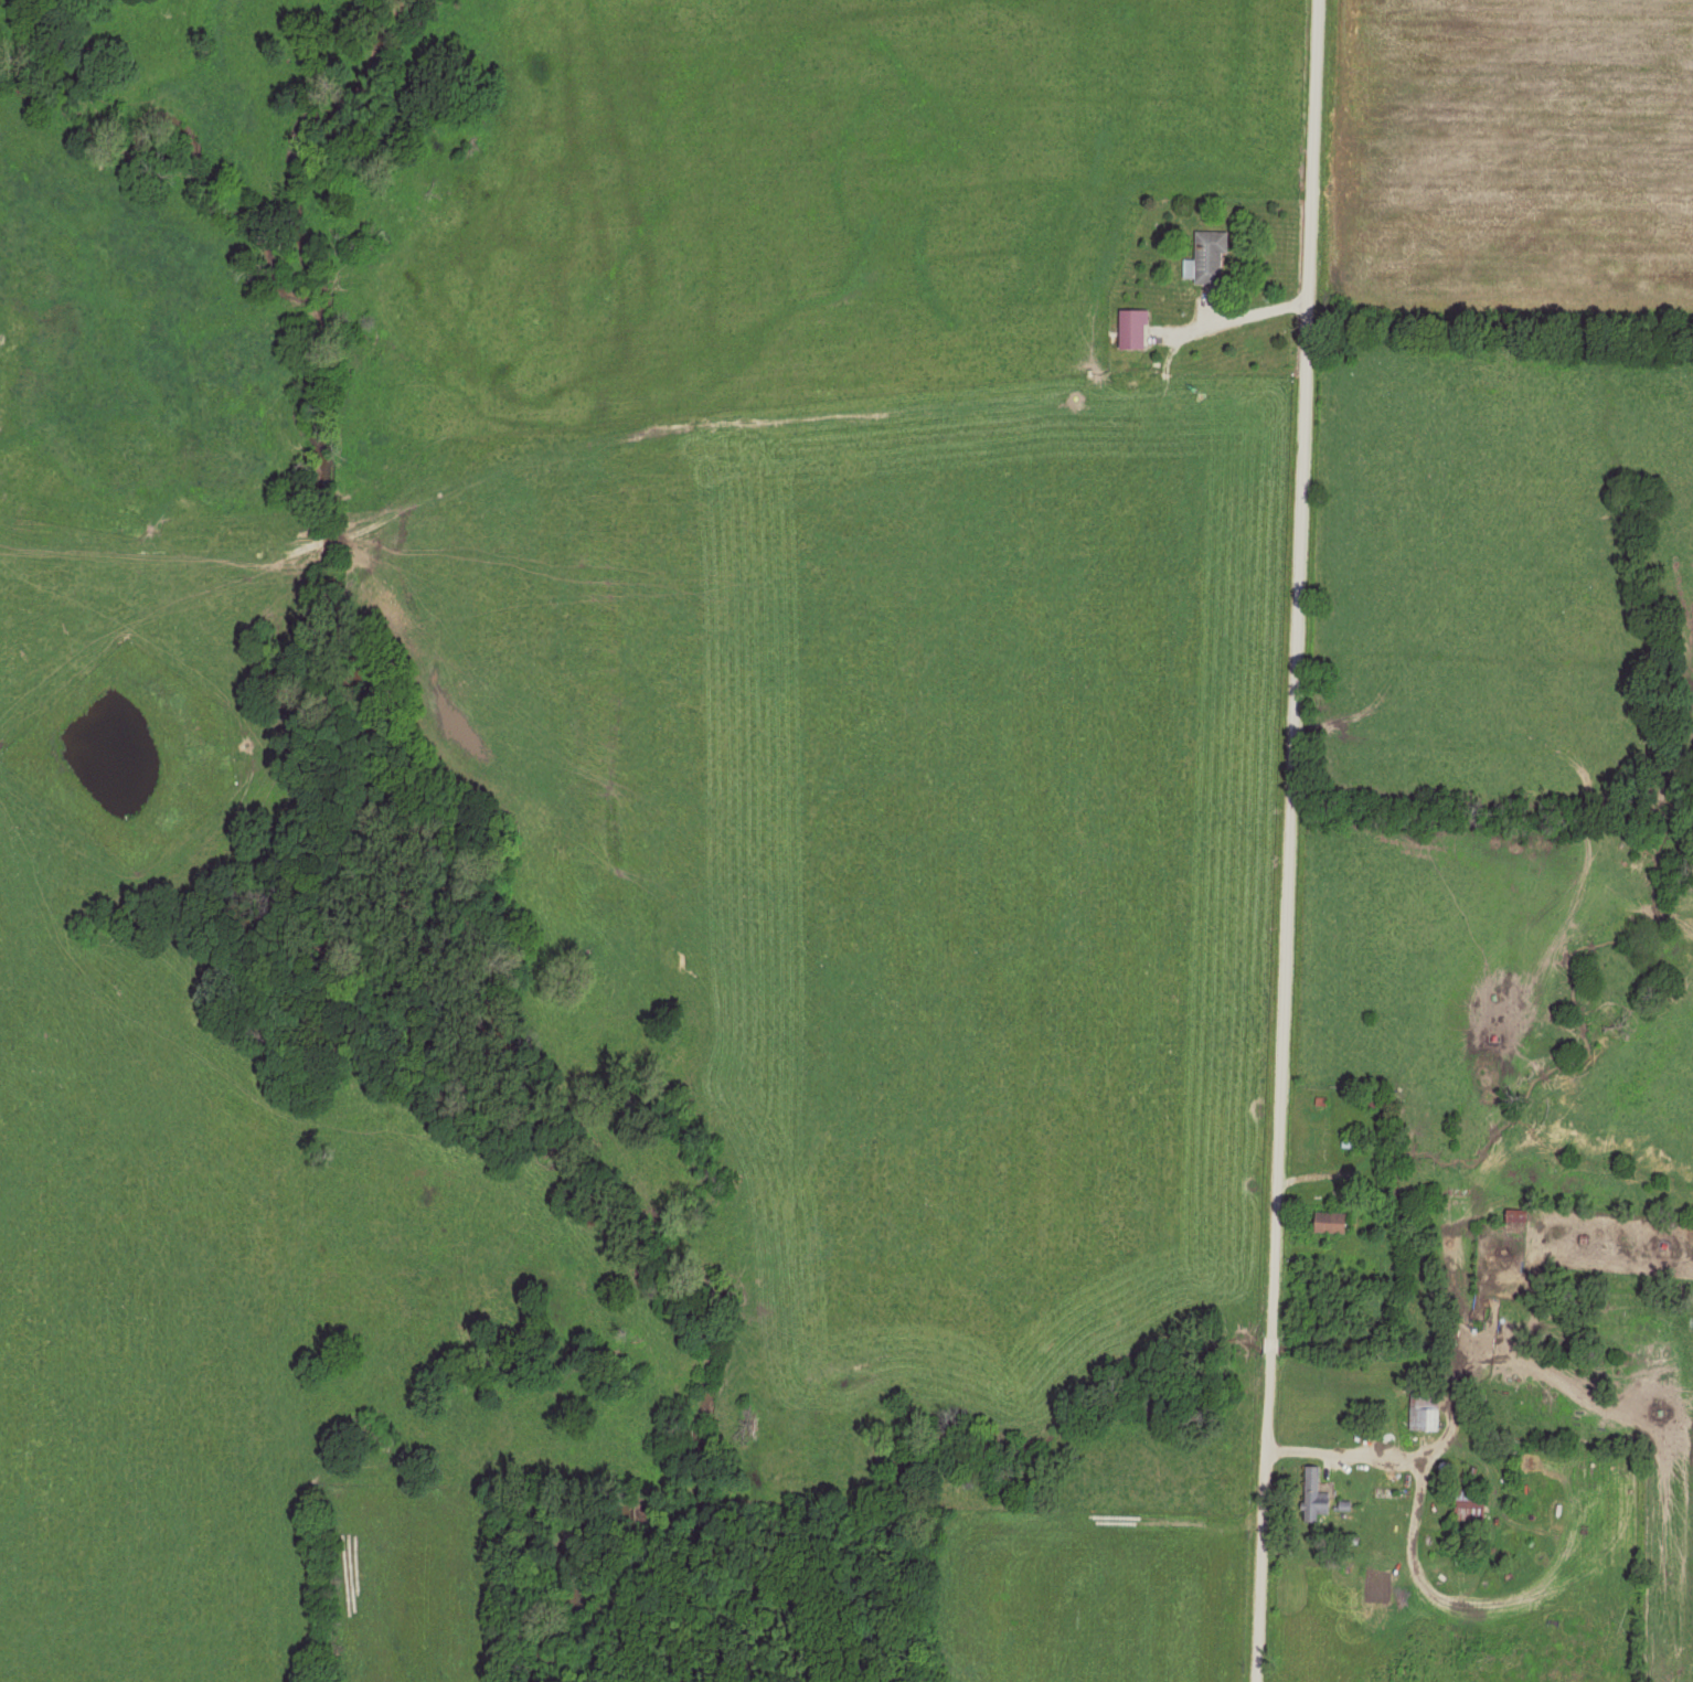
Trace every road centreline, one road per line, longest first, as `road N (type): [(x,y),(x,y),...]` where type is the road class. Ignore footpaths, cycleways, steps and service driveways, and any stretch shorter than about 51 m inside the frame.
road 1 (residential): [(1246,1681),(1288,438),(1312,349),(1323,0)]

